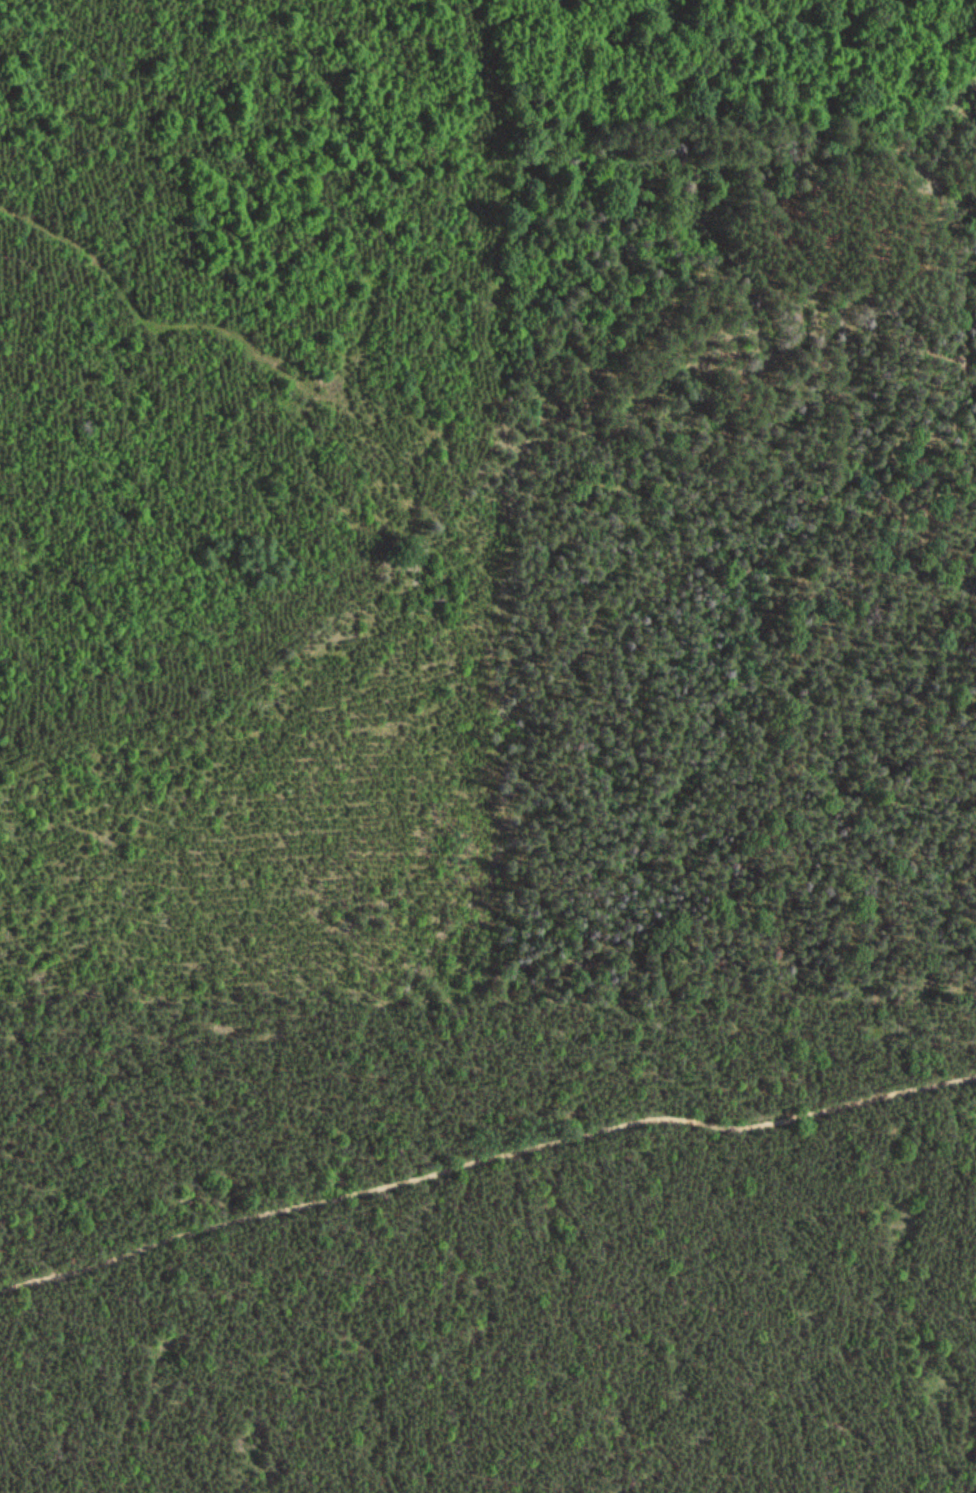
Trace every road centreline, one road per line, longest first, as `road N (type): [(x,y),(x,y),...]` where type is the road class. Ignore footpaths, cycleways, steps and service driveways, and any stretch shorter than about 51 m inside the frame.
road 1 (residential): [(0,1295),(127,1251),(579,1133),(675,1121),(771,1130),(975,1066)]

